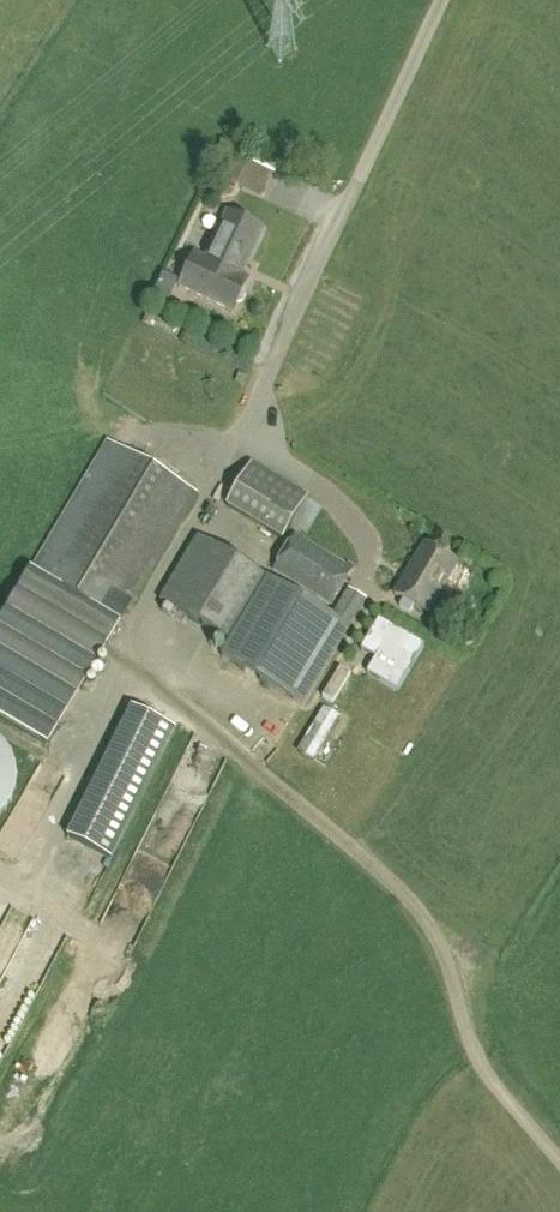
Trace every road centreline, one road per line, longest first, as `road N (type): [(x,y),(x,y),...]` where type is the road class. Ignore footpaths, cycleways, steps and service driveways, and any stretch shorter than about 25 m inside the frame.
road 1 (track): [(196,717),(427,917),(475,1055),(559,1159)]

